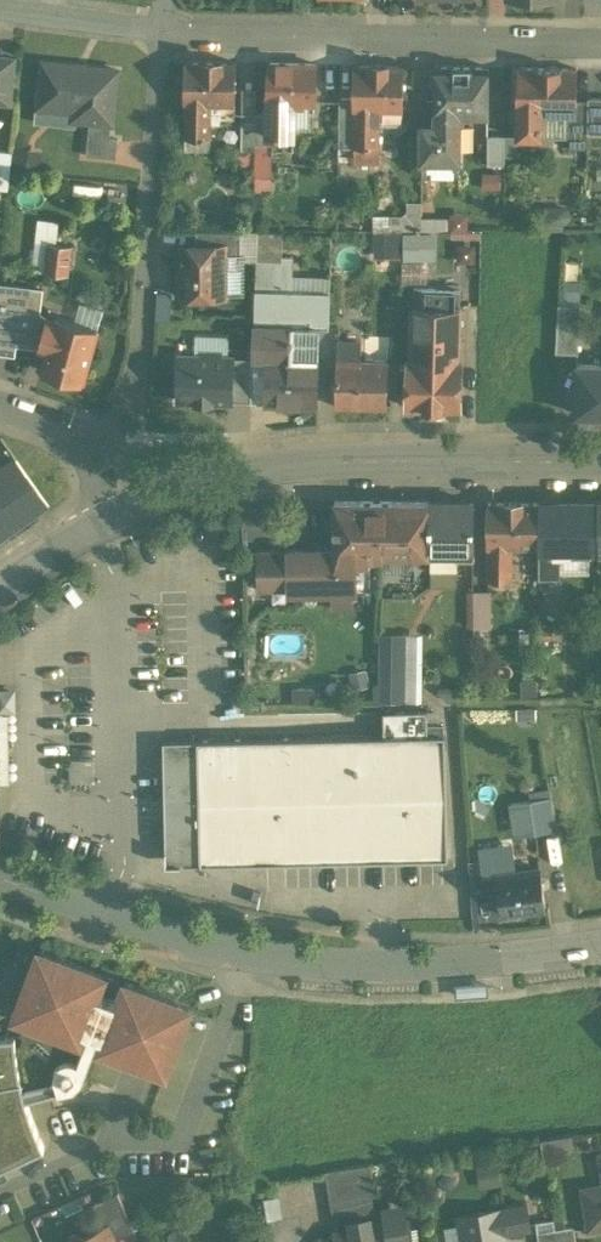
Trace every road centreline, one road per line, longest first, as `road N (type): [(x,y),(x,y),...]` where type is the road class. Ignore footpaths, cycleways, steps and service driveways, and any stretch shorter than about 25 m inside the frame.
road 1 (residential): [(0,878),(201,943),(280,956),(437,963),(600,943)]
road 2 (residential): [(600,462),(330,456),(247,467),(121,505)]
road 3 (residential): [(600,45),(166,35)]
road 4 (residential): [(166,35),(139,362),(118,411),(84,442)]
road 5 (residential): [(166,35),(0,12)]
road 6 (residential): [(121,505),(0,585)]

